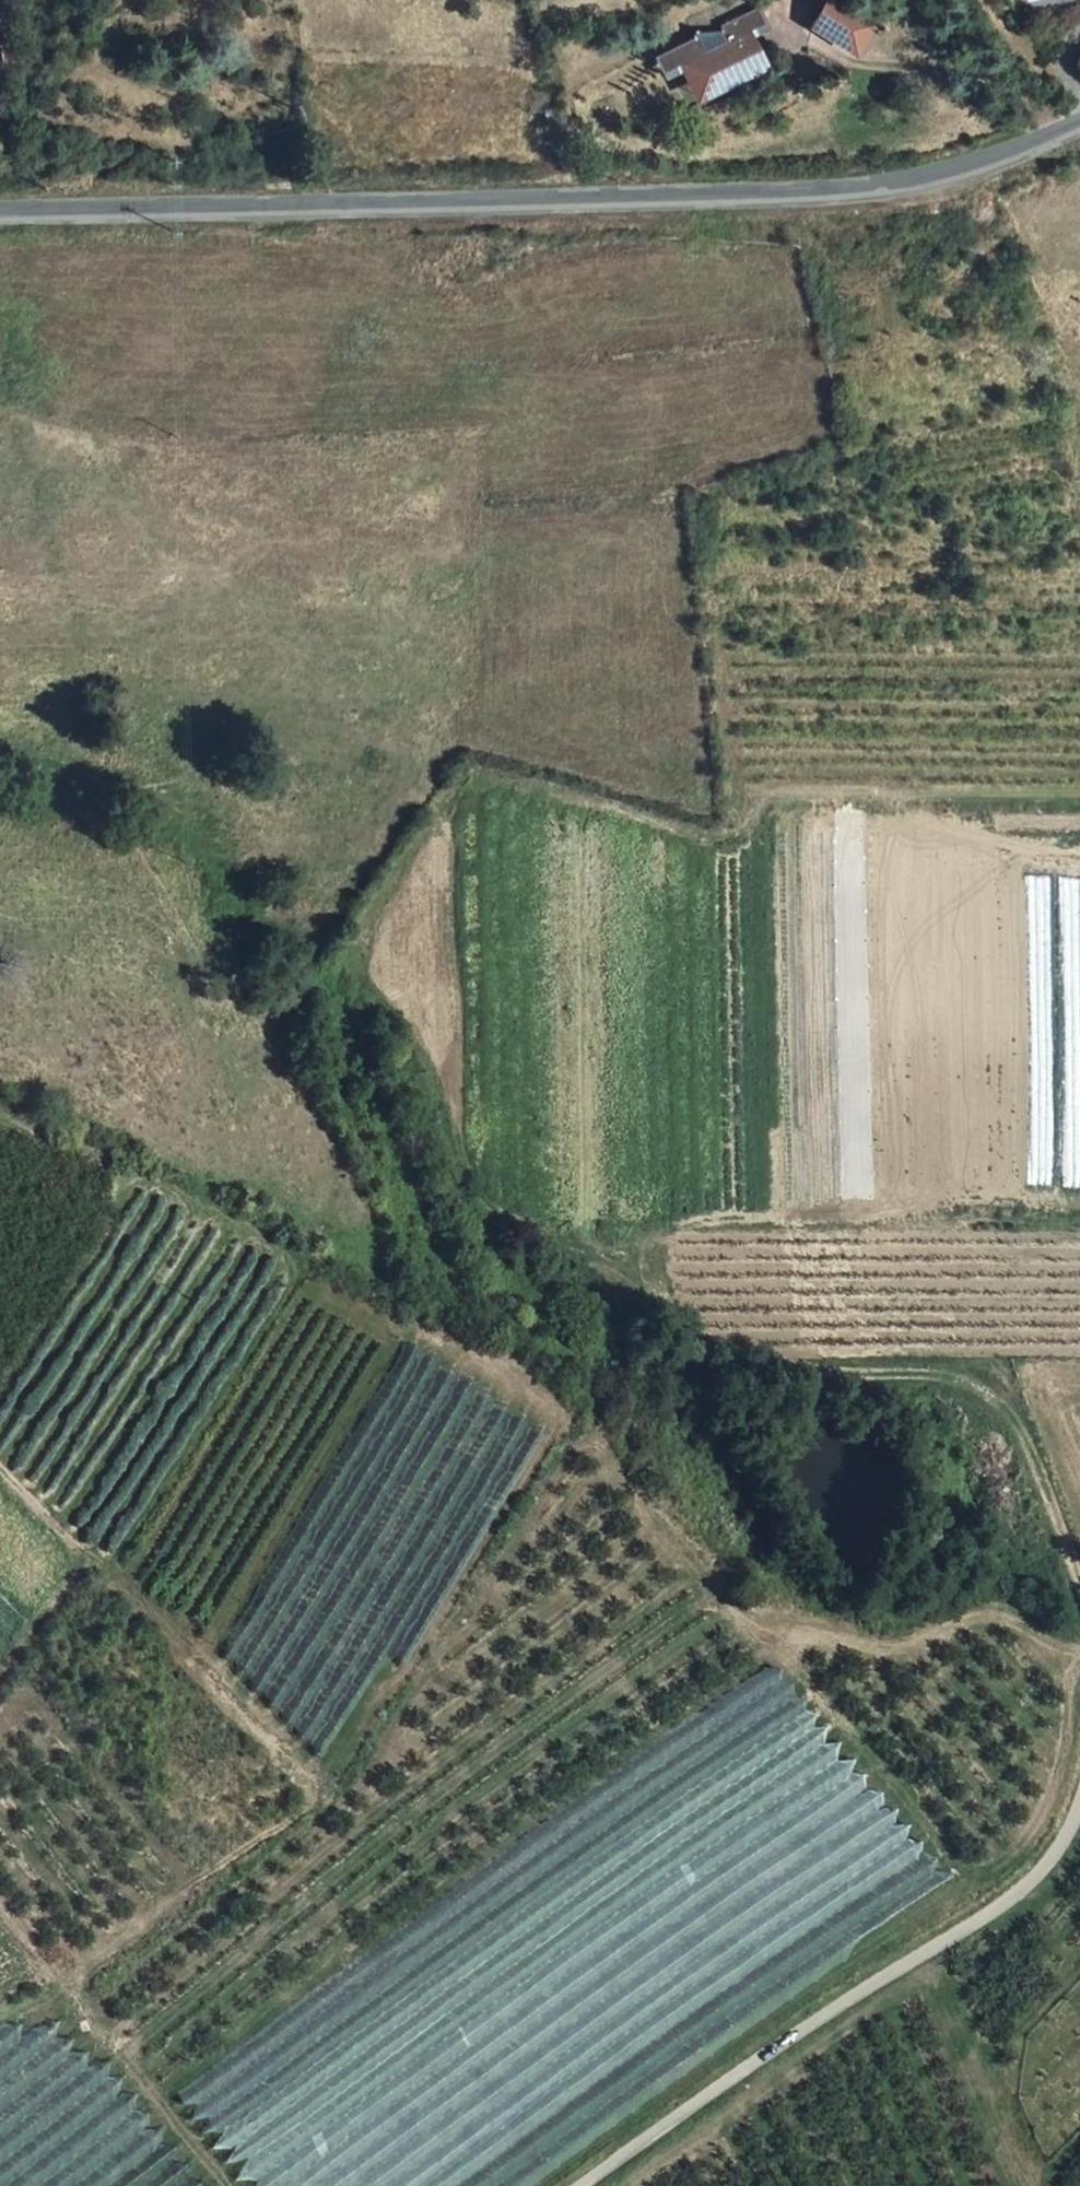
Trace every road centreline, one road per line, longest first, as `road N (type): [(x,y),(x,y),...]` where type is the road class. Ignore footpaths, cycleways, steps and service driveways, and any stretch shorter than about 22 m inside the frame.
road 1 (tertiary): [(0,212),(807,193),(940,174),(1079,128)]
road 2 (unclassified): [(1079,1796),(1069,1843),(1018,1896),(595,2185)]

